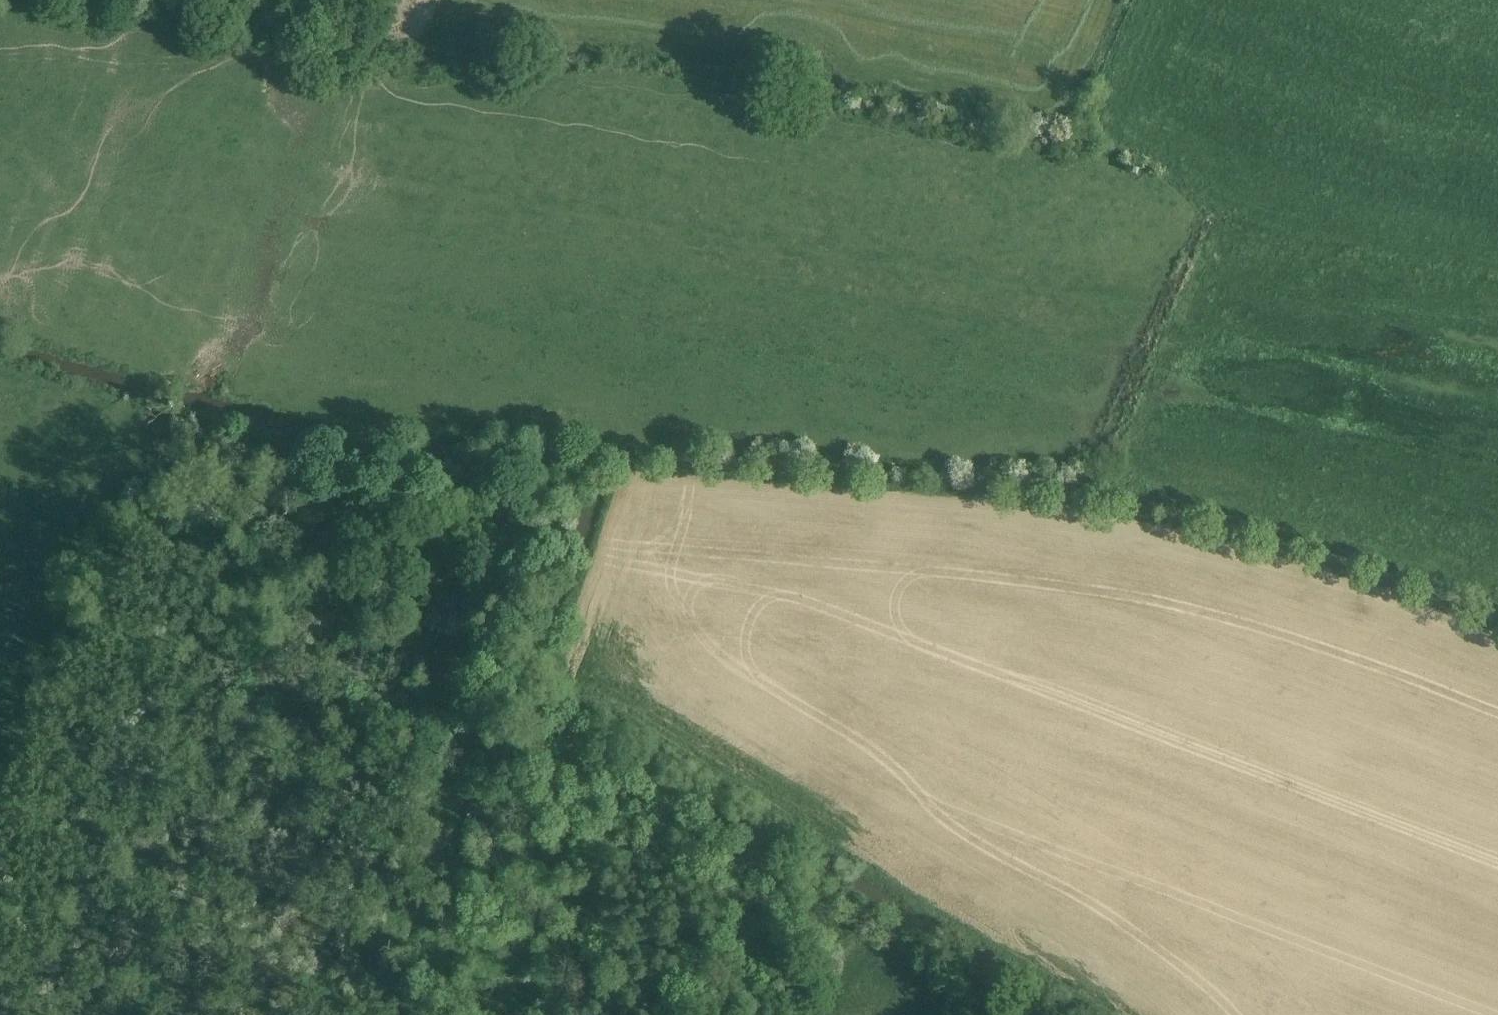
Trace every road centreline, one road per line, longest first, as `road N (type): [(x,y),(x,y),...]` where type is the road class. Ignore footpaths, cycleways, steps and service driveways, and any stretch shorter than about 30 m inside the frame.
road 1 (track): [(1012,1014),(882,943)]

